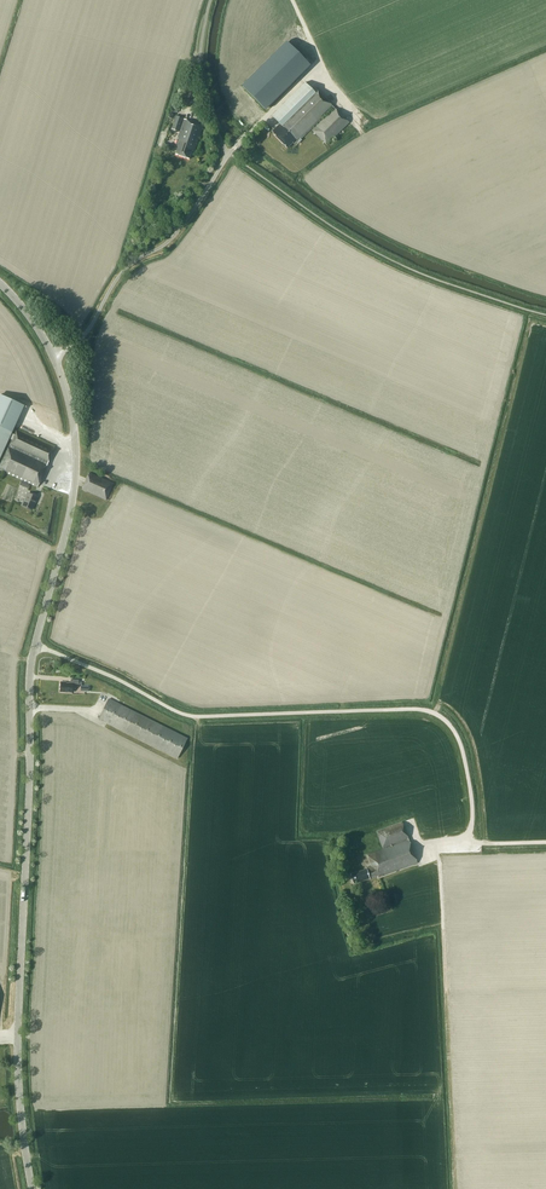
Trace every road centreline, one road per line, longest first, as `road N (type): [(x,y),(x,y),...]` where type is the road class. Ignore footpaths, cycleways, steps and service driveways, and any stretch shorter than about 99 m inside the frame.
road 1 (tertiary): [(32,1188),(18,1048),(29,679),(75,484),(70,405),(53,355)]
road 2 (unclassified): [(53,355),(88,331),(126,268),(180,228),(229,153),(199,80),(211,0)]
road 3 (track): [(438,850),(445,991)]

